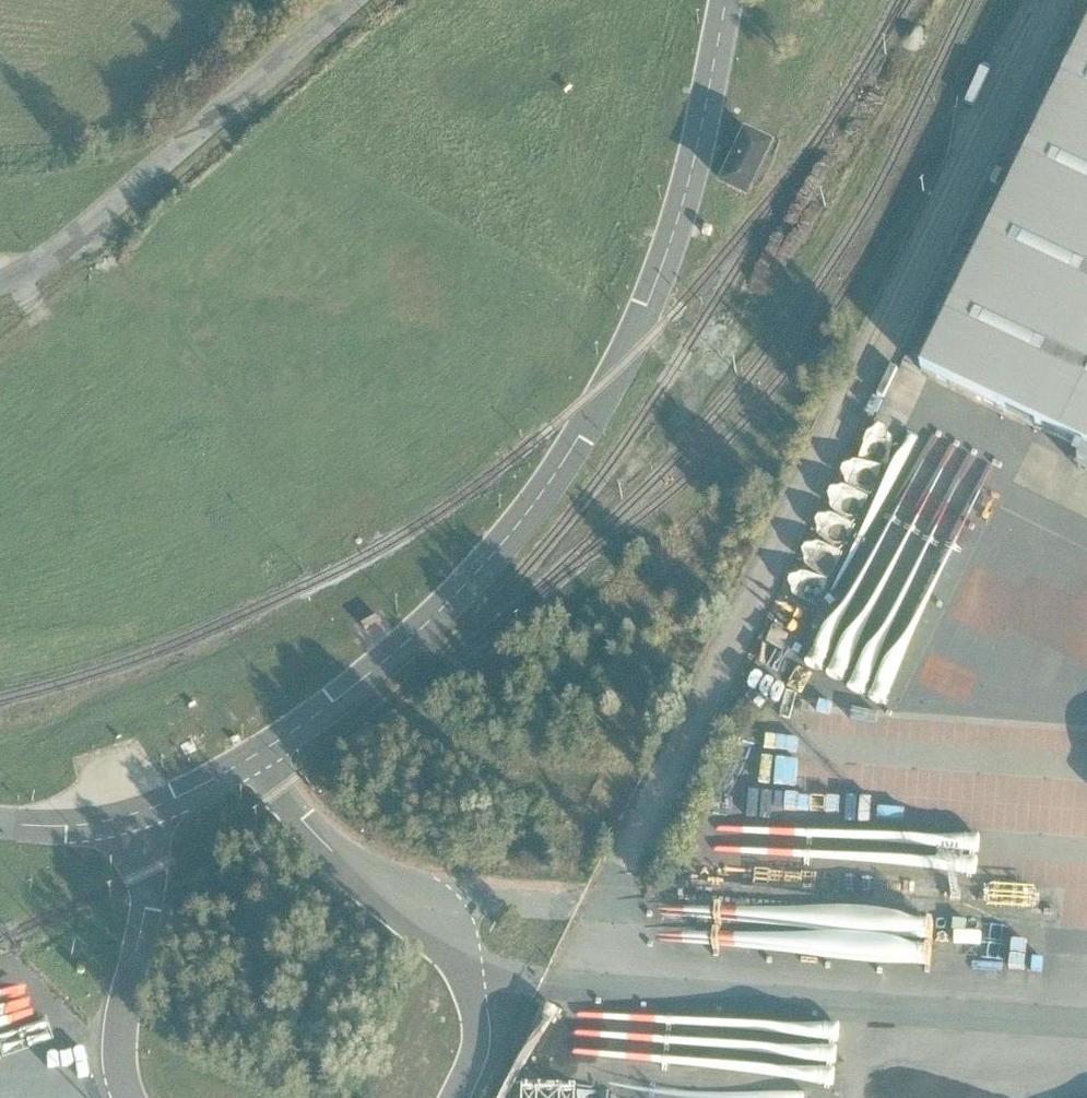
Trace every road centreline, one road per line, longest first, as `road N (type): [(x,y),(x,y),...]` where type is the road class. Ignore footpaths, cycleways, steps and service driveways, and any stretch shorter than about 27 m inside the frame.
road 1 (unclassified): [(726,0),(678,223),(642,318),(499,547),(421,633),(346,696),(183,803),(83,830),(0,828)]

